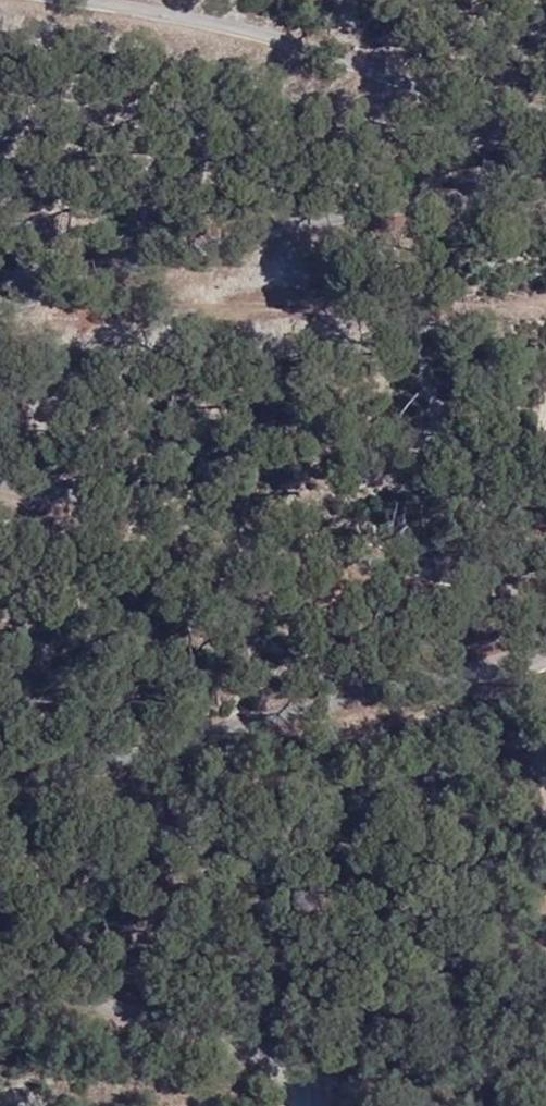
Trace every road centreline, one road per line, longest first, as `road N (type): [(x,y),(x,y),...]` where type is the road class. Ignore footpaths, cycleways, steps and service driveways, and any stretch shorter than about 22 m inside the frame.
road 1 (unclassified): [(0,496),(509,579),(543,599),(537,629),(457,667),(0,780)]
road 2 (unclassified): [(545,204),(0,306)]
road 3 (unclassified): [(0,0),(351,33),(545,61)]
road 4 (unclassified): [(0,978),(299,1074),(309,1093),(306,1105)]

